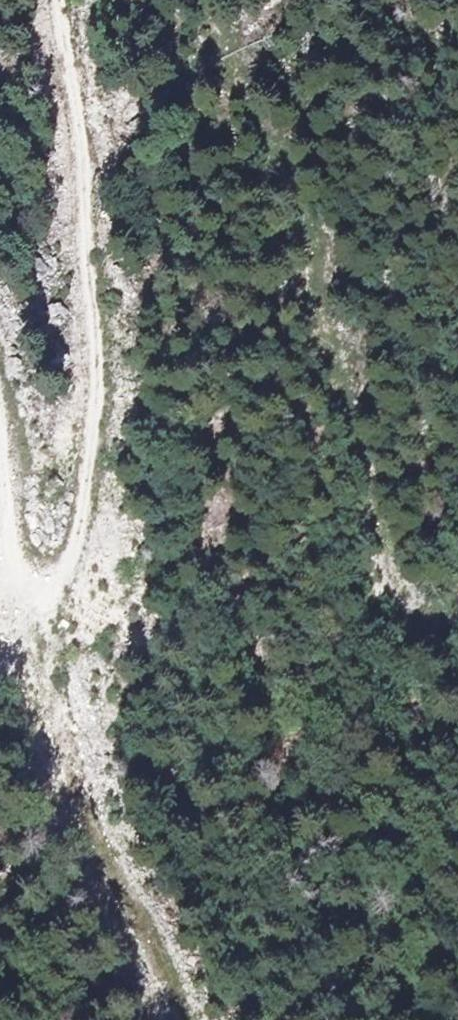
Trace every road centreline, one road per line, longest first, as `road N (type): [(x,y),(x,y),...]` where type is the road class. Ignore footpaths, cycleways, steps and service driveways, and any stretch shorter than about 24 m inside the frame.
road 1 (track): [(0,537),(10,572),(39,593),(61,584),(78,558),(100,392),(80,129),(55,0)]
road 2 (track): [(39,593),(59,716),(192,1019)]

